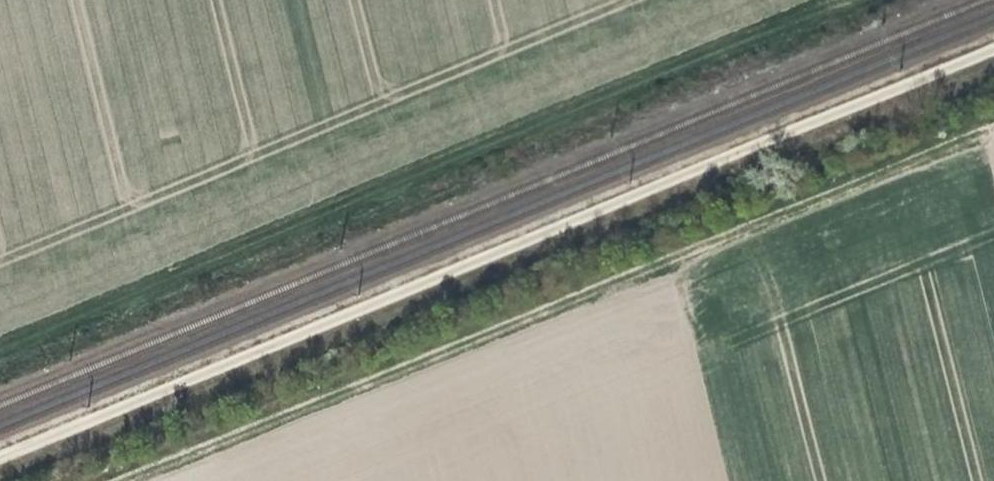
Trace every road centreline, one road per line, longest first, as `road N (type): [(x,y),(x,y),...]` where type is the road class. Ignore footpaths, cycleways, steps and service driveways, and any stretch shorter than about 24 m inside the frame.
road 1 (track): [(993,47),(0,454)]
road 2 (track): [(993,118),(107,480)]
road 3 (track): [(0,349),(843,0)]

